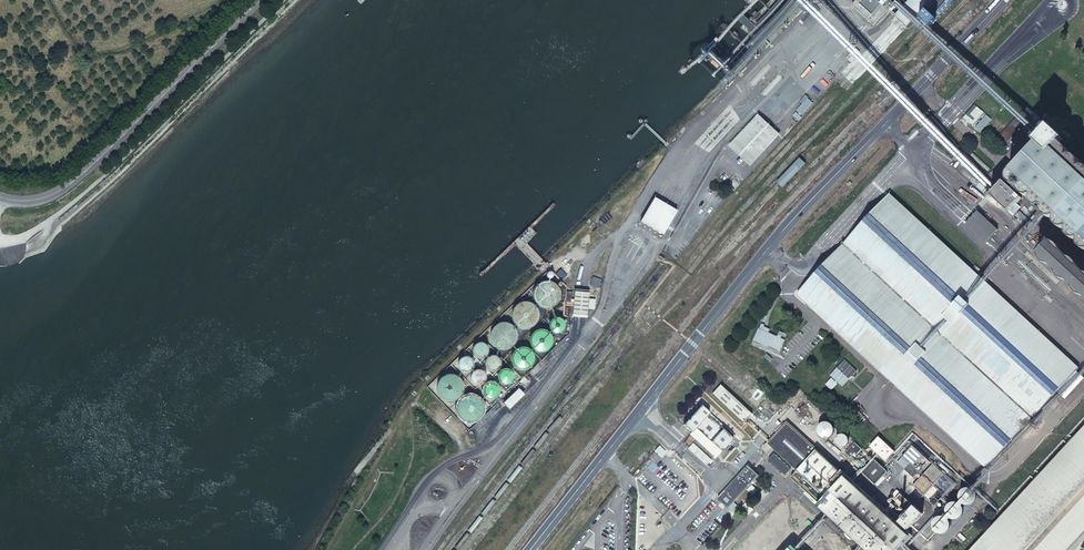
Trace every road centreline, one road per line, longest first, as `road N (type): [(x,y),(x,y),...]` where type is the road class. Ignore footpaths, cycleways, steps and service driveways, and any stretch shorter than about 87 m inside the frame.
road 1 (unclassified): [(530,549),(767,248),(1003,0)]
road 2 (secondary): [(260,0),(51,197),(0,199)]

